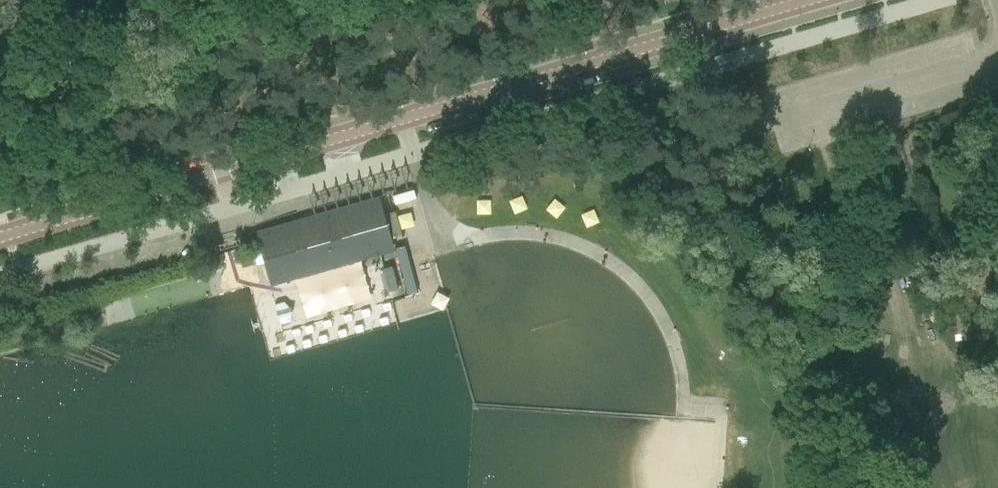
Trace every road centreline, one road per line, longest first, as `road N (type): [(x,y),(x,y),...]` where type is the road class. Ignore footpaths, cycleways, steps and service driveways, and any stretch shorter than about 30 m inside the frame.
road 1 (unclassified): [(0,237),(819,0)]

